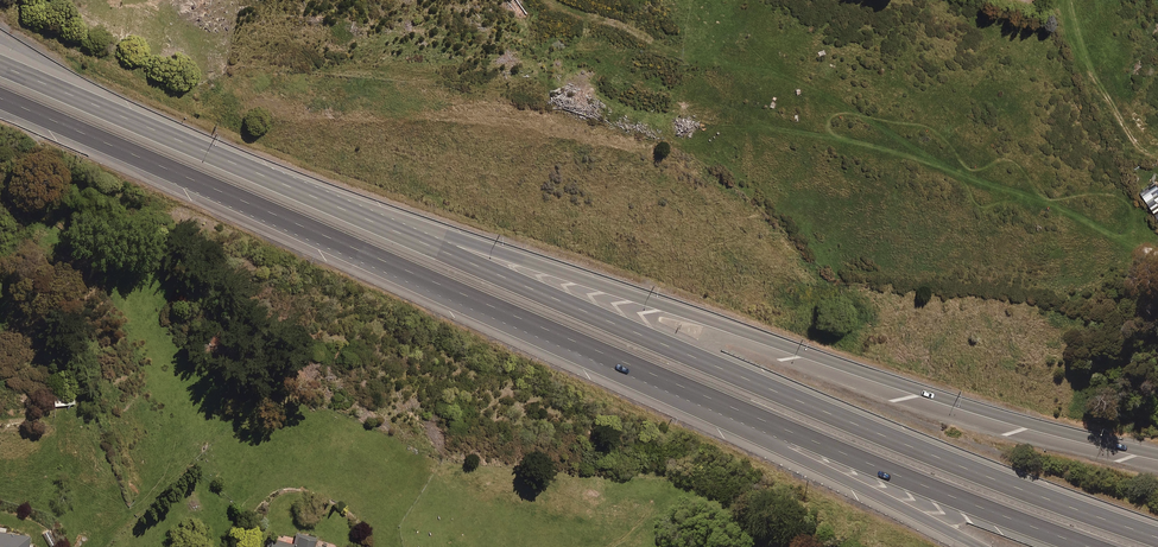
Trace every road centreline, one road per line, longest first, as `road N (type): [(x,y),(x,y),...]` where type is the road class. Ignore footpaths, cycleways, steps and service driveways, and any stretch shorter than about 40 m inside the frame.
road 1 (motorway): [(322,203),(869,432),(1157,538)]
road 2 (motorway): [(322,203),(380,213),(1008,417),(1157,455)]
road 3 (motorway): [(1094,546),(918,484),(490,307)]
road 4 (motorway): [(977,546),(511,327),(490,307)]
road 5 (motorway): [(490,307),(0,97)]
road 6 (motorway): [(0,65),(322,203)]

